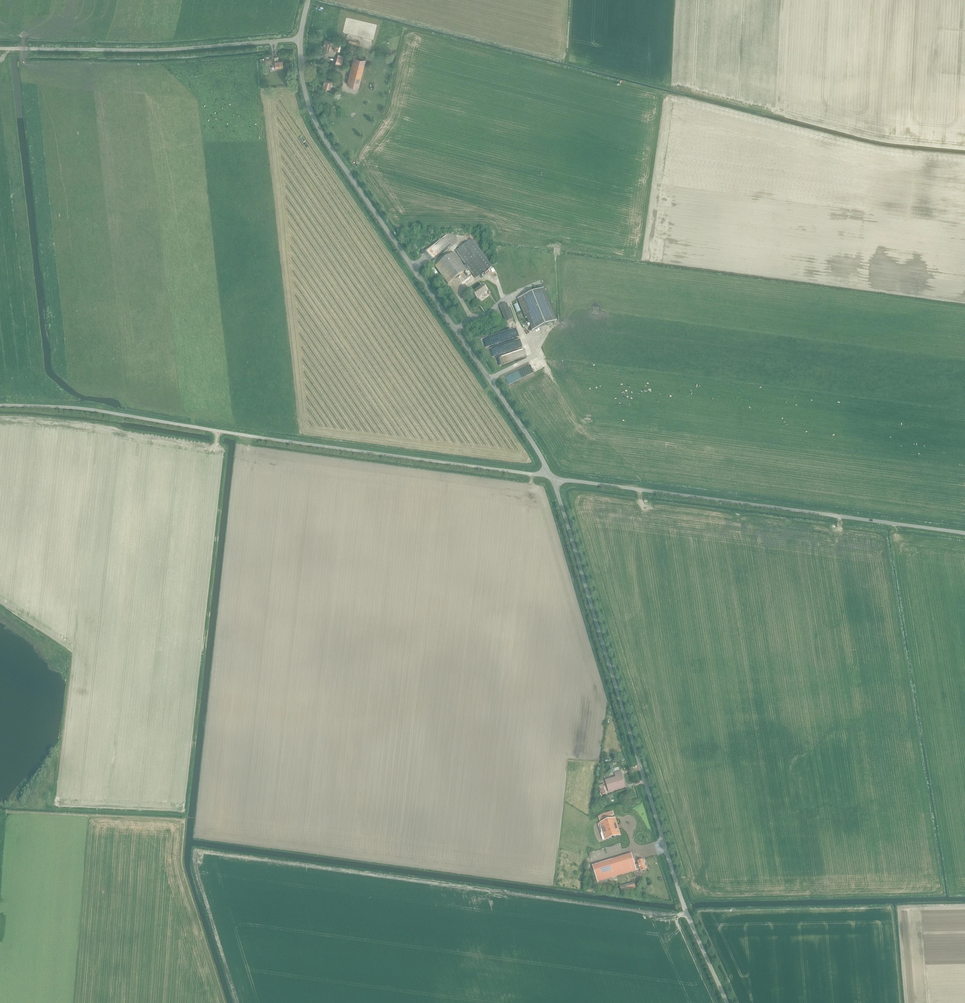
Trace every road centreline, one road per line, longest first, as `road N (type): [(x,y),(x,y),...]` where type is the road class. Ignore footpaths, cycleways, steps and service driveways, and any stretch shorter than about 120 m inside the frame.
road 1 (unclassified): [(553,478),(82,410),(0,405)]
road 2 (unclassified): [(729,1002),(674,877),(553,478)]
road 3 (unclassified): [(553,478),(318,127),(300,37)]
road 4 (unclassified): [(964,533),(553,478)]
road 5 (unclassified): [(0,48),(128,50),(300,37)]

